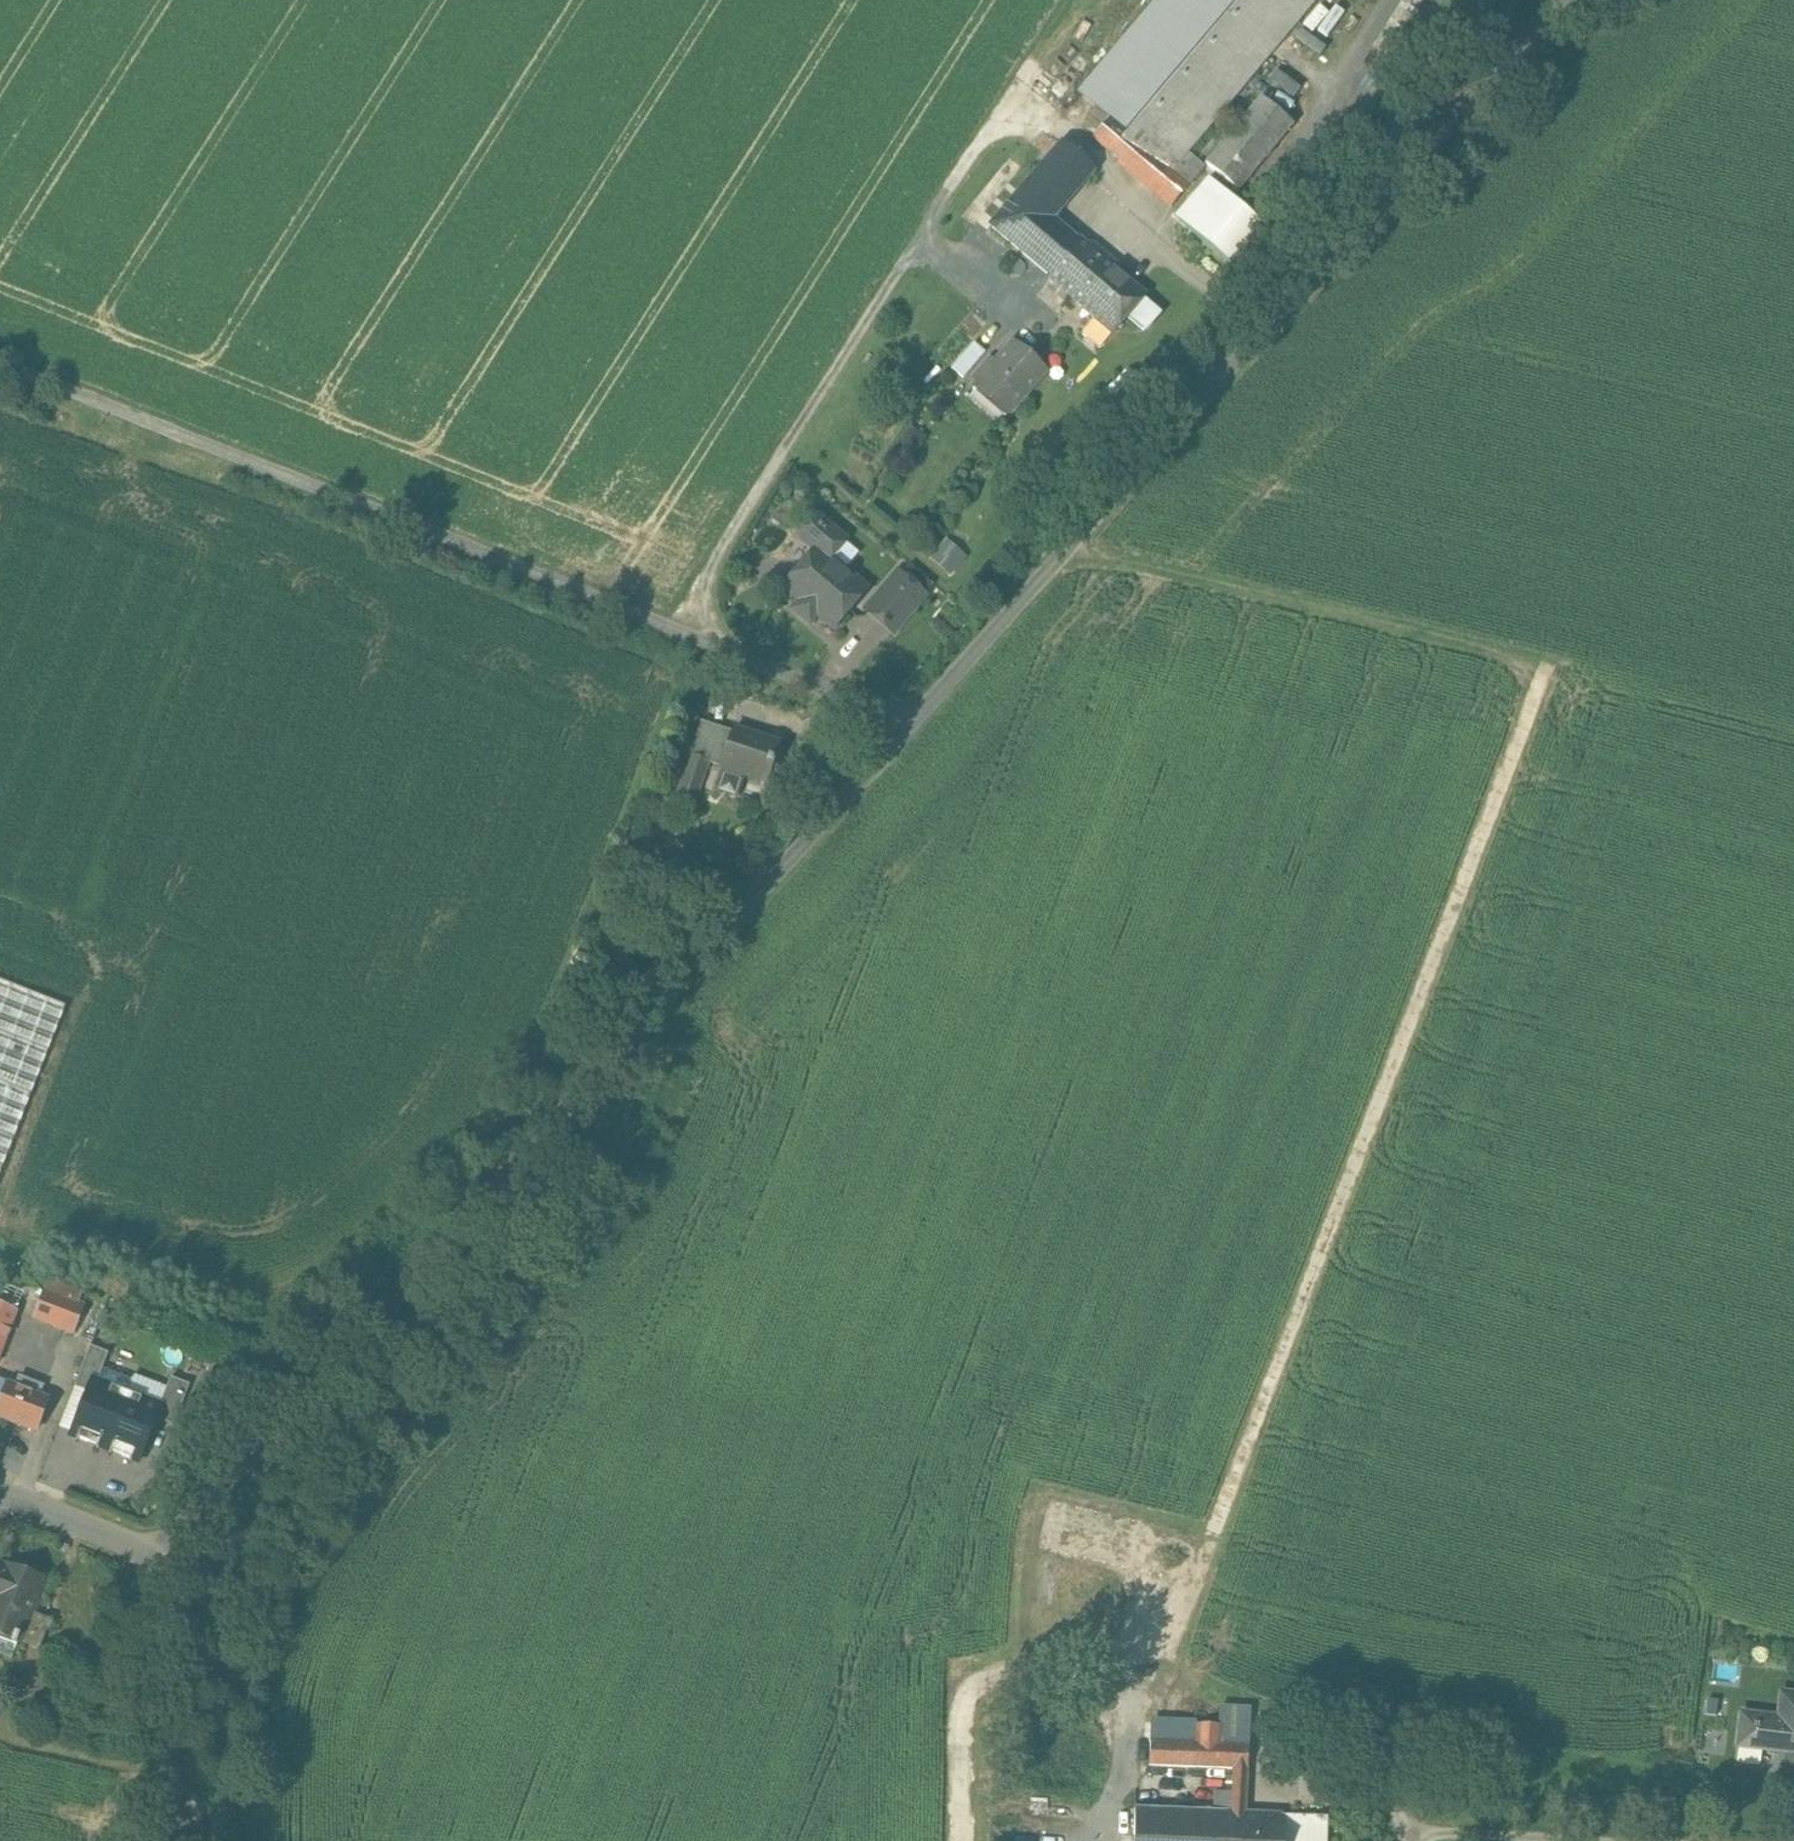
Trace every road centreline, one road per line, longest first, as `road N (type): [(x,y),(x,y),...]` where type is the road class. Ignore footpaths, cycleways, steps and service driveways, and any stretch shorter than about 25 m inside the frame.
road 1 (unclassified): [(168,1545),(911,723)]
road 2 (unclassified): [(911,723),(1576,0)]
road 3 (residential): [(0,365),(911,723)]
road 4 (track): [(1177,1607),(1532,699)]
road 5 (unclassified): [(191,1840),(168,1545)]
road 6 (residential): [(168,1545),(129,1542),(0,1489)]

